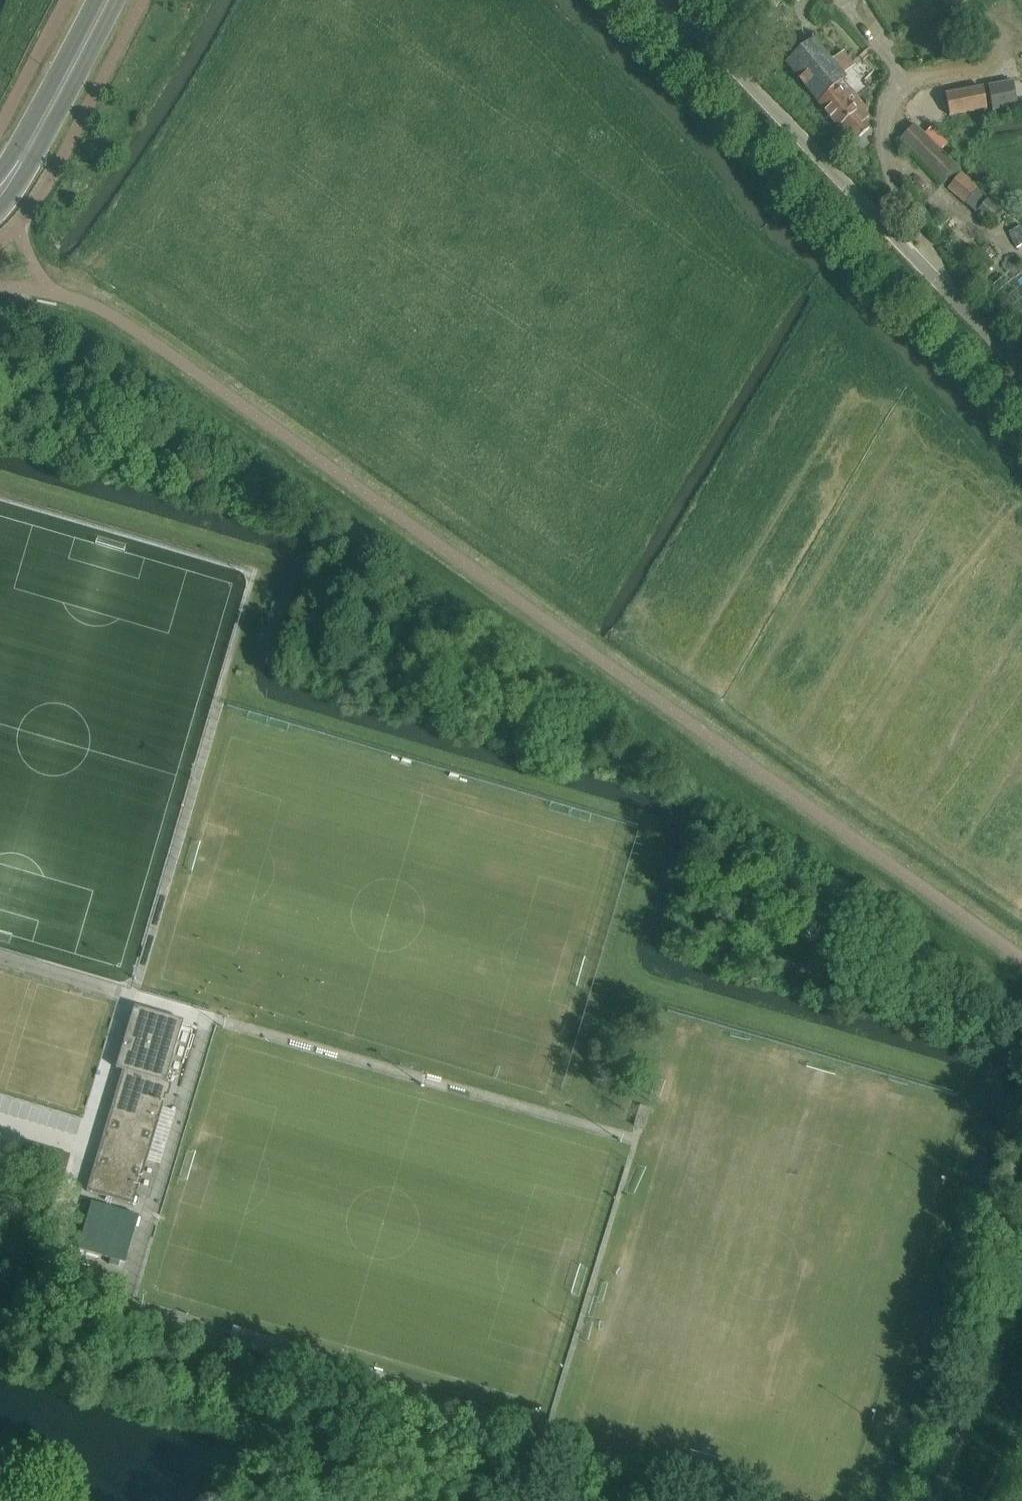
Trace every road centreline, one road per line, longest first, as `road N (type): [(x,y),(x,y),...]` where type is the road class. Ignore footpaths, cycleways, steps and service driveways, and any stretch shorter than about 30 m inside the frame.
road 1 (unclassified): [(1021,372),(669,0)]
road 2 (secondary): [(0,215),(59,90)]

